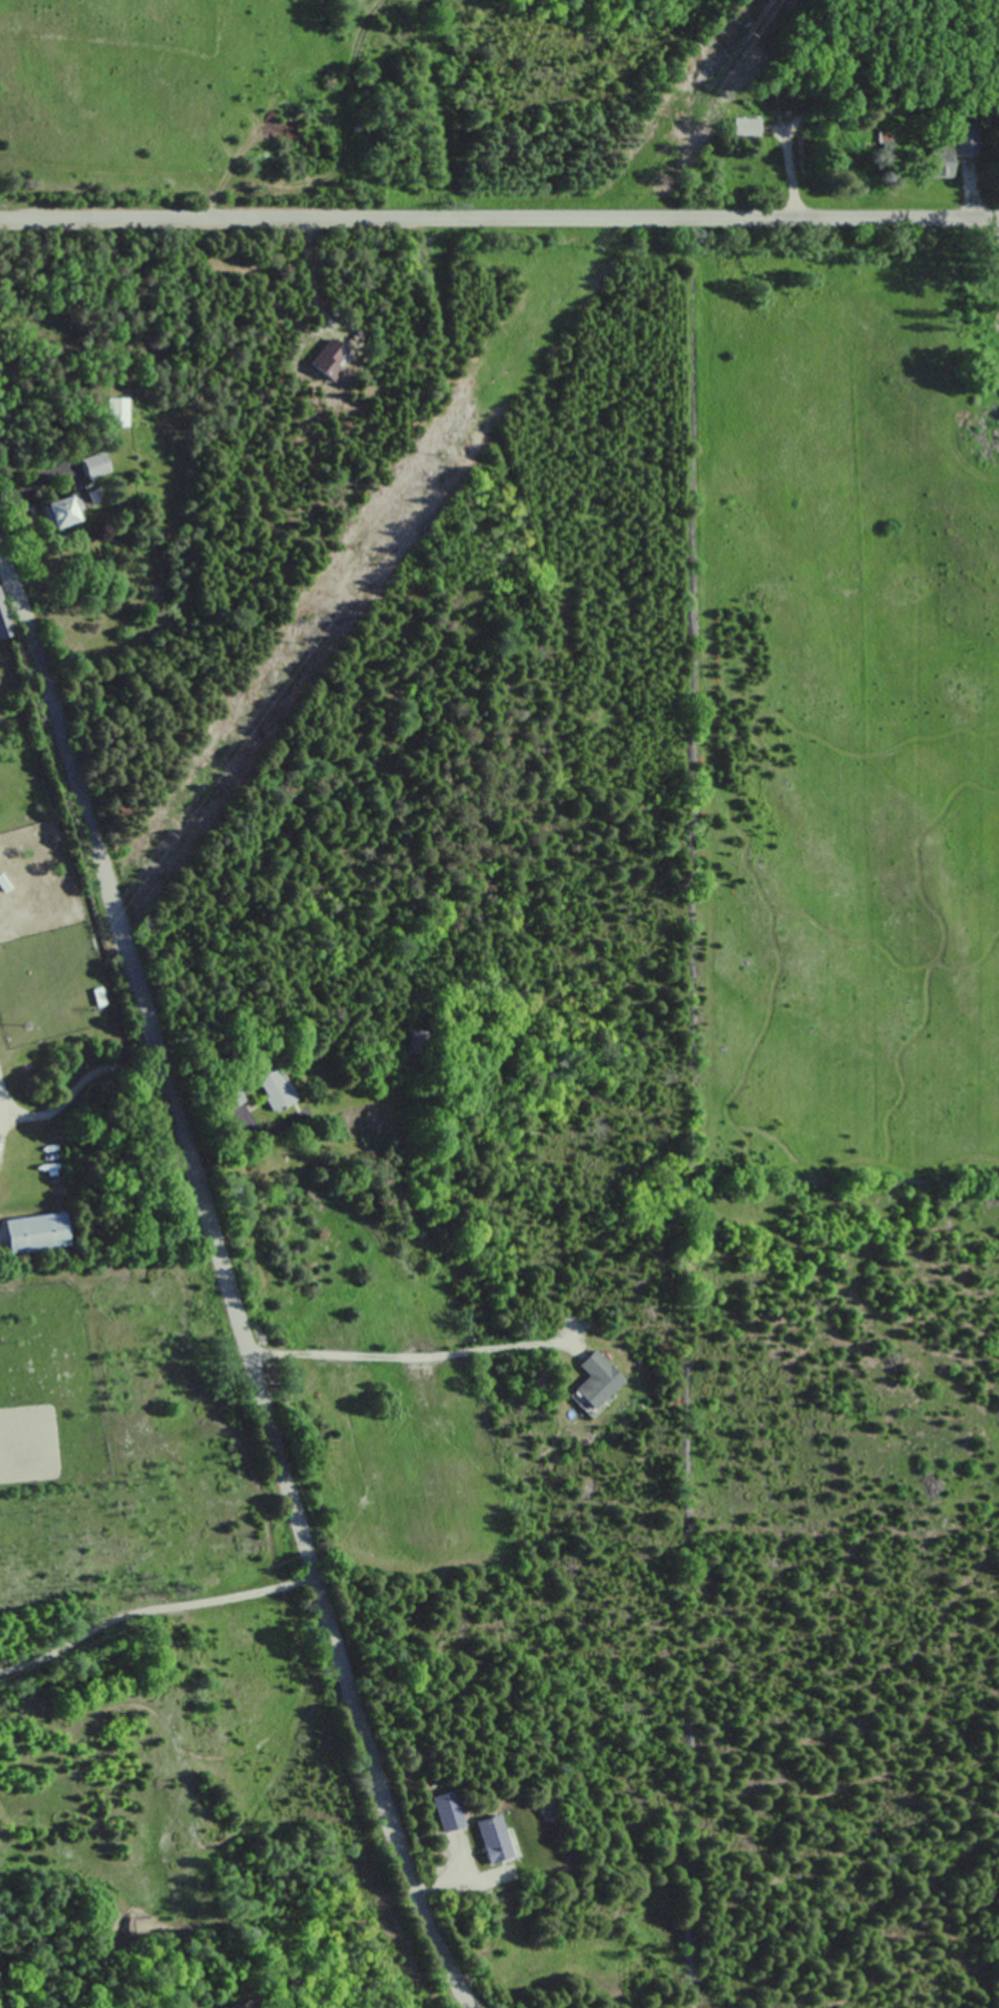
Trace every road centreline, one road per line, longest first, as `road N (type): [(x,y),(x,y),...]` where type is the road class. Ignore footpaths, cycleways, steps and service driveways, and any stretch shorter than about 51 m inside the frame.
road 1 (residential): [(473,2007),(415,1895),(46,685),(0,560)]
road 2 (residential): [(998,218),(0,219)]

